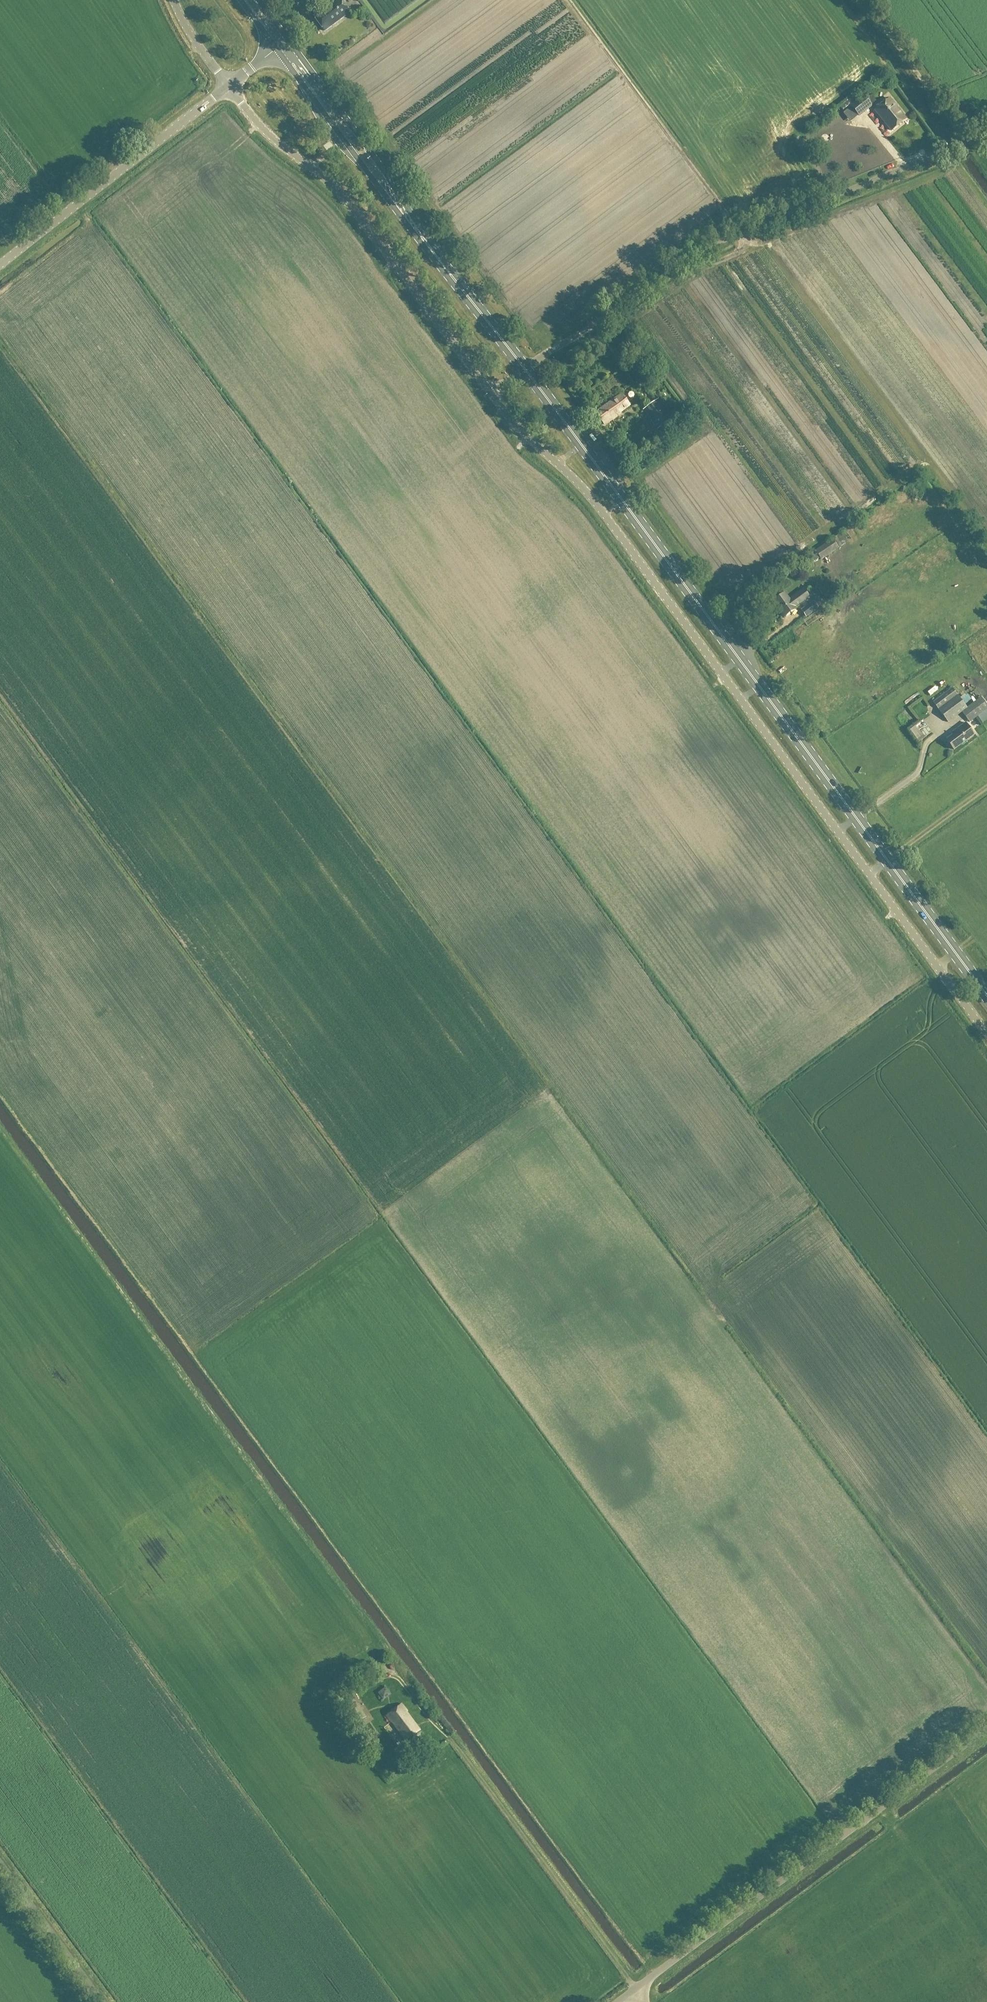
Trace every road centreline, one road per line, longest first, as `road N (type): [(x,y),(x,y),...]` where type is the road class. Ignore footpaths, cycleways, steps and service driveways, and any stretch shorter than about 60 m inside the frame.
road 1 (unclassified): [(986,1035),(605,515),(490,395)]
road 2 (primary): [(986,995),(524,370)]
road 3 (unclassified): [(524,370),(685,260),(986,137)]
road 4 (unclassified): [(632,1995),(986,1727)]
road 5 (unclassified): [(490,395),(339,192),(253,121),(228,86)]
road 6 (unclassified): [(0,264),(228,86)]
road 7 (primary): [(451,275),(287,40)]
road 8 (primary): [(276,49),(451,275)]
road 9 (unclassified): [(92,2001),(0,1875)]

